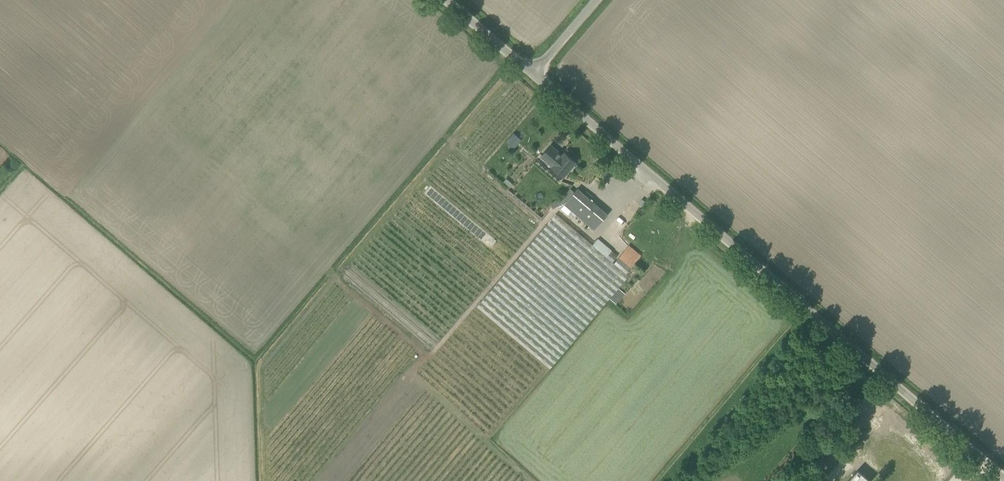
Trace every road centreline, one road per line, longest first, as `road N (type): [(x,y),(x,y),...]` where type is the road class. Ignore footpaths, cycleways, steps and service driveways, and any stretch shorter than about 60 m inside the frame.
road 1 (unclassified): [(1003,478),(533,73)]

